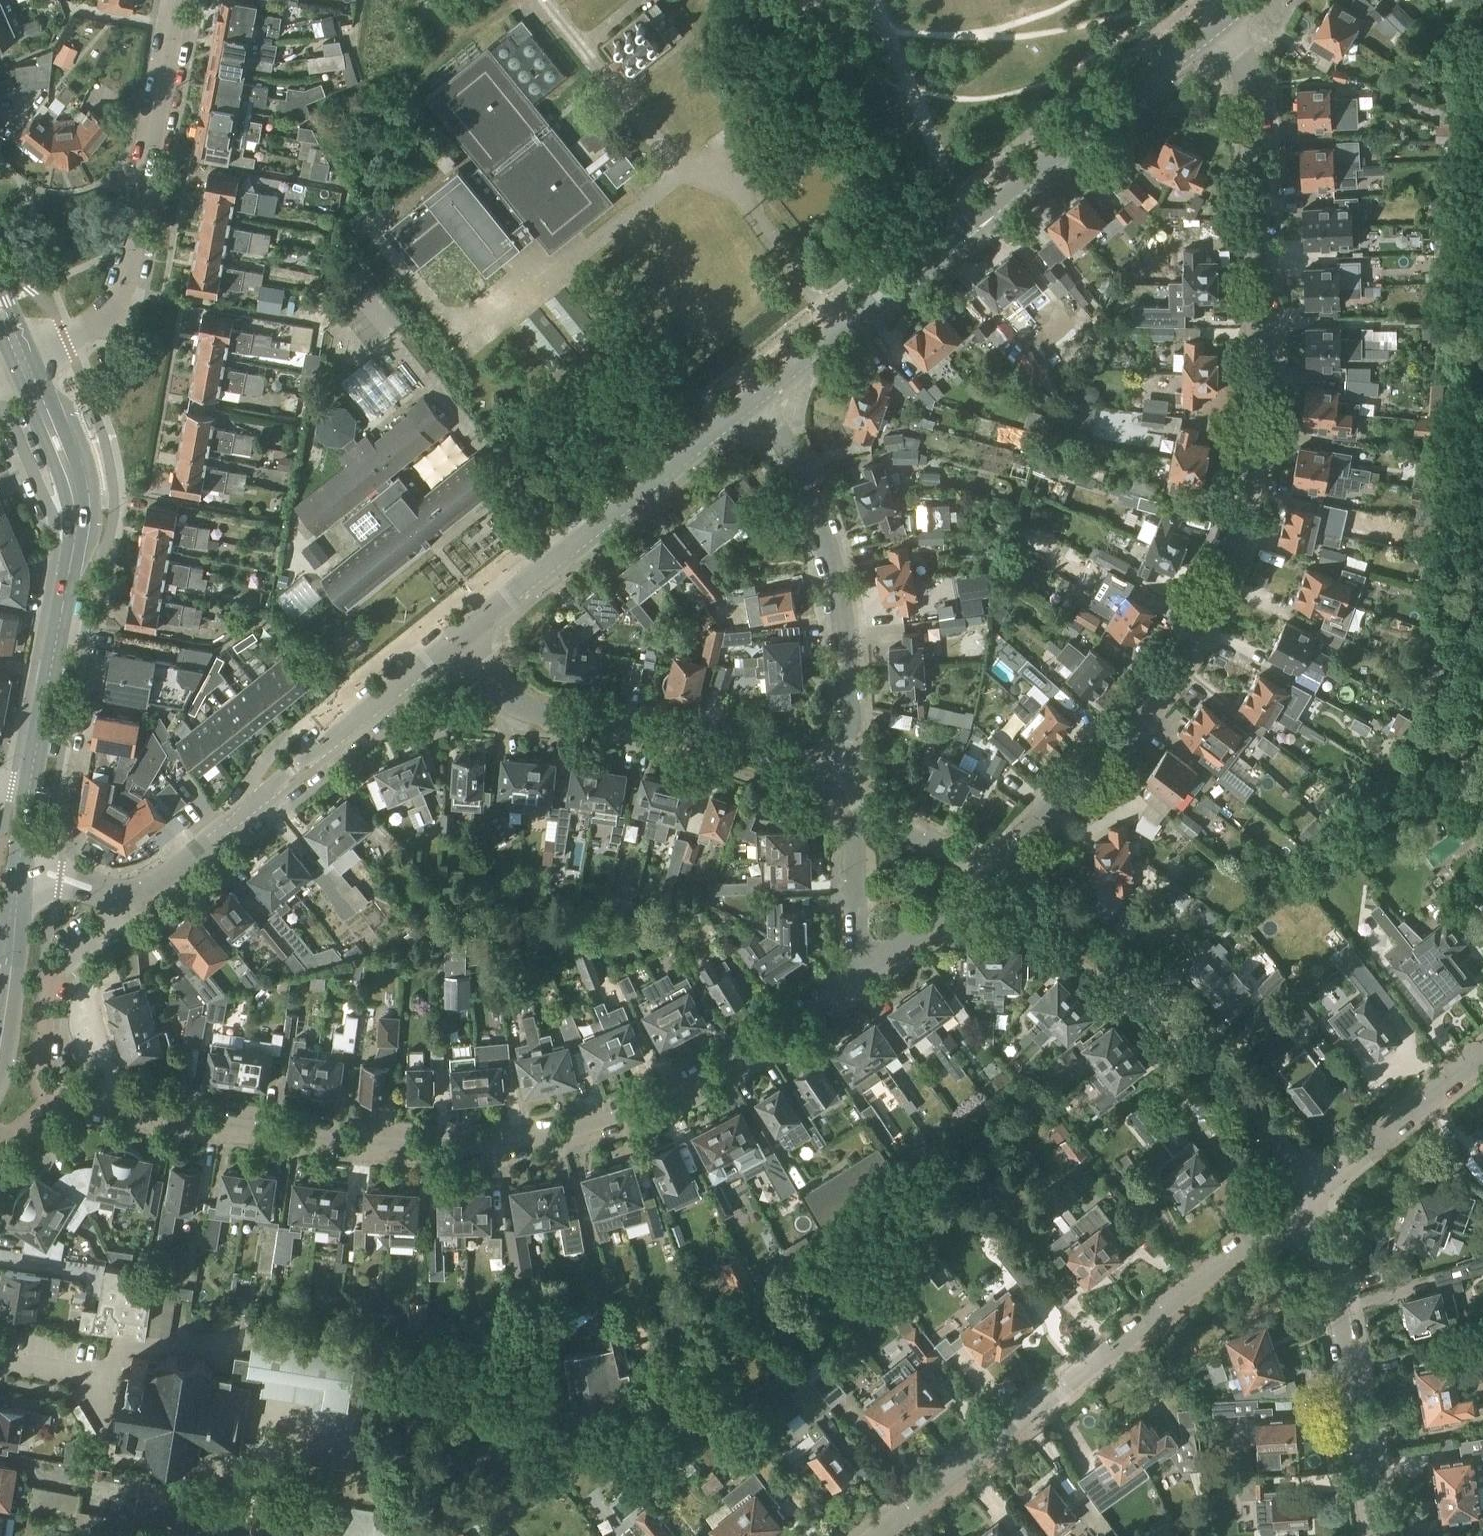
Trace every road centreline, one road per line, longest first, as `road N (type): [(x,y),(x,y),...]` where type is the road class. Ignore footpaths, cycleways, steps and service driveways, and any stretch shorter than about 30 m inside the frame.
road 1 (residential): [(994,874),(1147,712),(1193,647),(1244,521),(1266,329),(1263,137),(1249,81),(1213,24)]
road 2 (residential): [(50,1095),(346,1144),(487,1146),(579,1128),(671,1095),(766,1045),(860,980)]
road 3 (residential): [(753,397),(1213,24)]
road 4 (residential): [(876,1535),(1311,1189)]
road 5 (residential): [(1311,1189),(1220,1074),(1140,989),(1080,934),(994,874)]
road 6 (tertiary): [(29,794),(78,547),(79,498),(25,362)]
road 7 (residential): [(121,893),(178,869),(460,638)]
road 8 (residential): [(460,638),(499,694),(536,715),(665,732),(753,757),(792,778),(830,767)]
road 9 (residential): [(25,362),(88,326),(119,288),(175,0)]
road 10 (residential): [(830,767),(848,715),(844,617),(820,513),(753,397)]
road 11 (residential): [(460,638),(753,397)]
road 12 (residential): [(1380,1535),(1311,1189)]
road 13 (residential): [(50,1095),(41,1074),(47,996),(112,931),(121,893)]
road 14 (residential): [(1311,1189),(1482,1053)]
road 15 (tertiary): [(0,1046),(23,869)]
road 16 (residential): [(860,980),(994,874)]
road 17 (residential): [(860,980),(854,841),(863,821)]
road 18 (residential): [(994,874),(888,819),(863,821)]

